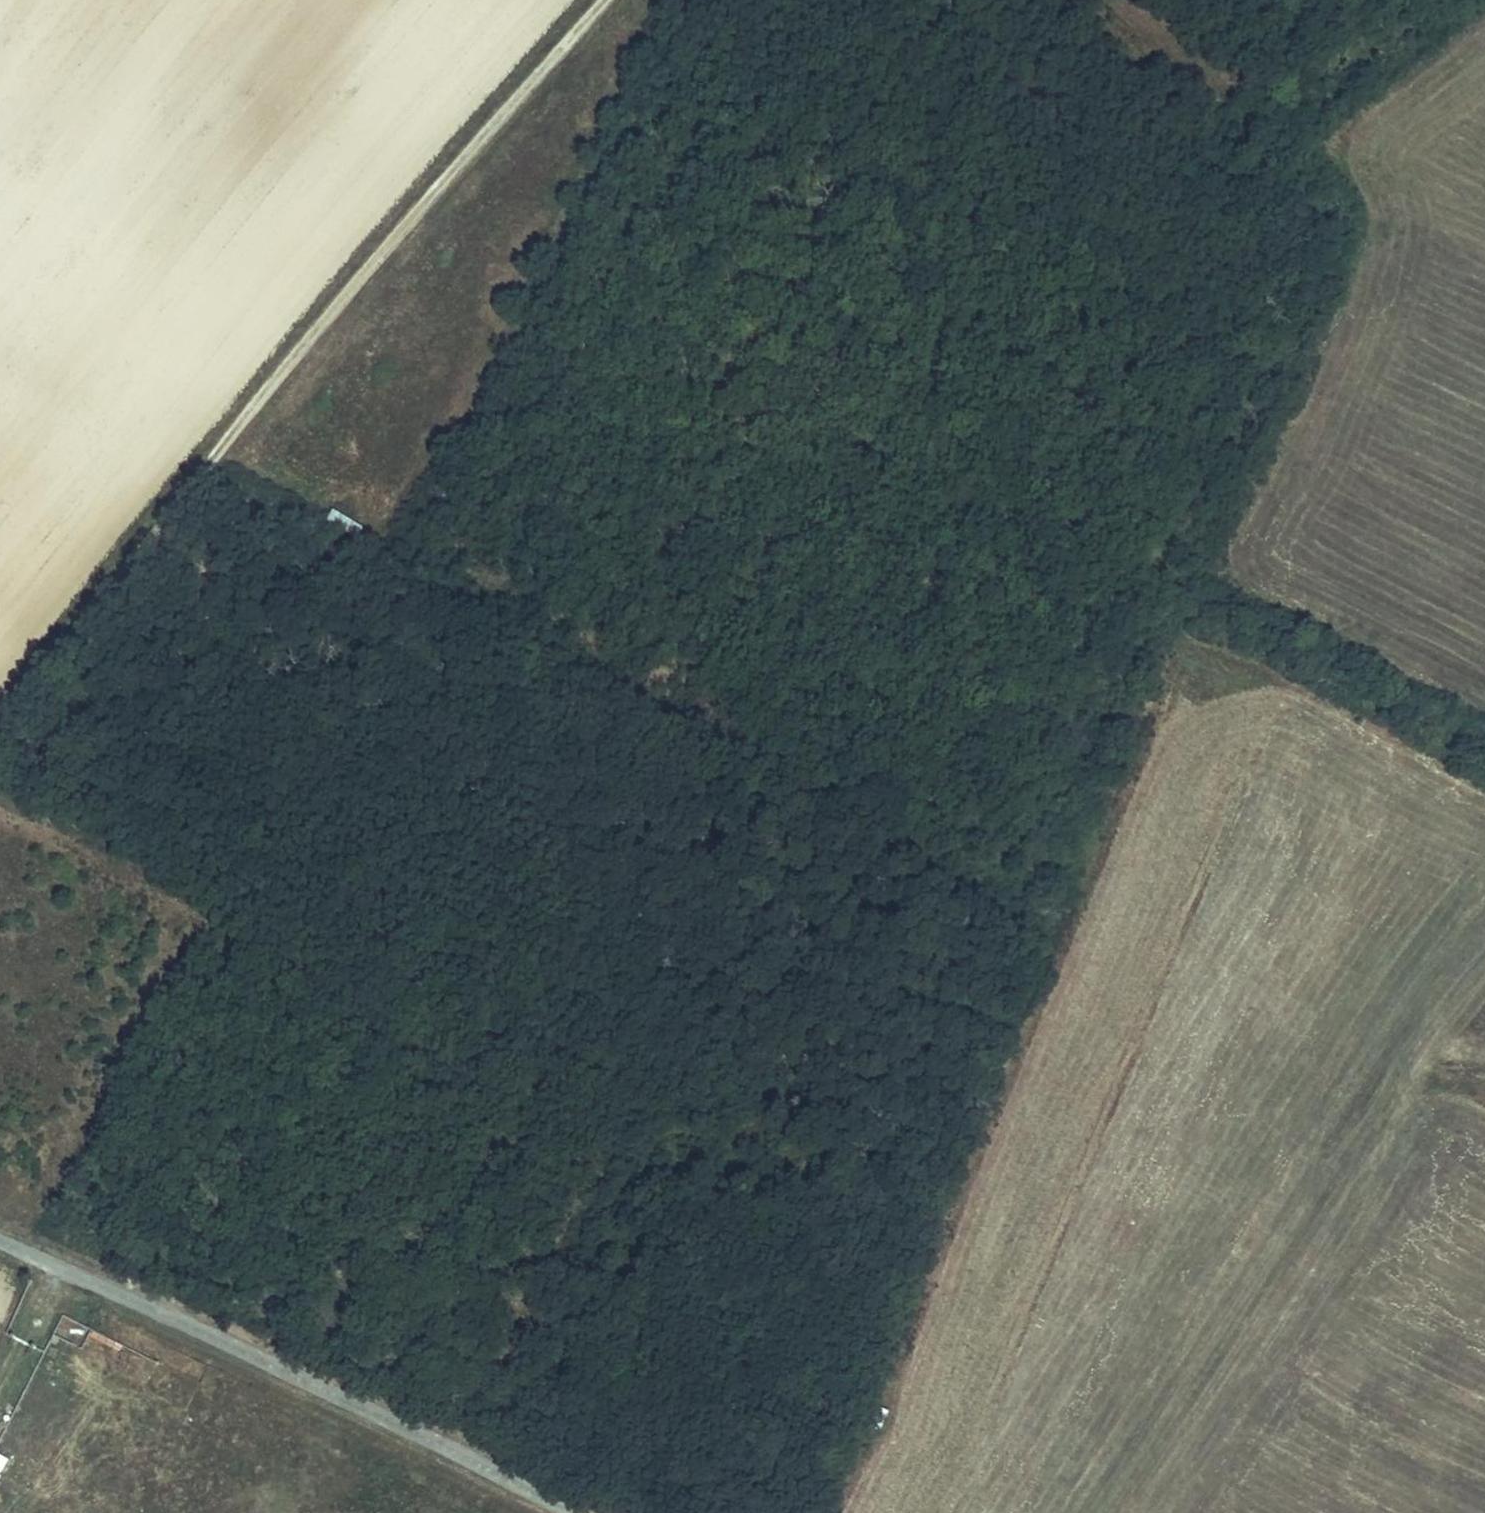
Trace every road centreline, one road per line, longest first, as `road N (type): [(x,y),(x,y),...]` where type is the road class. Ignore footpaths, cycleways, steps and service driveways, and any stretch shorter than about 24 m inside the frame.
road 1 (track): [(0,734),(305,341),(605,0)]
road 2 (unclassified): [(0,1239),(570,1512)]

